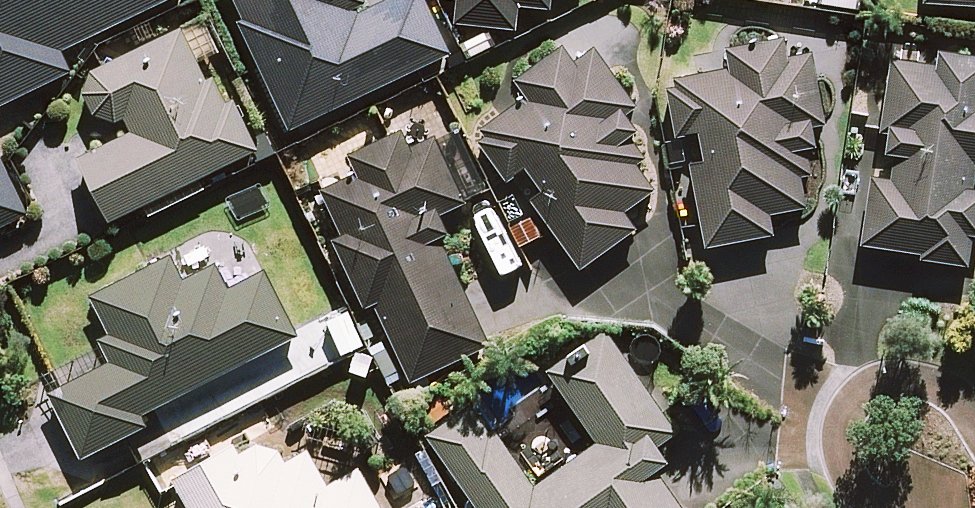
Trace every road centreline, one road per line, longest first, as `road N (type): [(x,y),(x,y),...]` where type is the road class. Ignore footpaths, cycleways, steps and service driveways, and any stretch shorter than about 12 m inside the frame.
road 1 (residential): [(879,507),(855,480),(846,443),(859,405),(897,385),(934,391),(974,413)]

